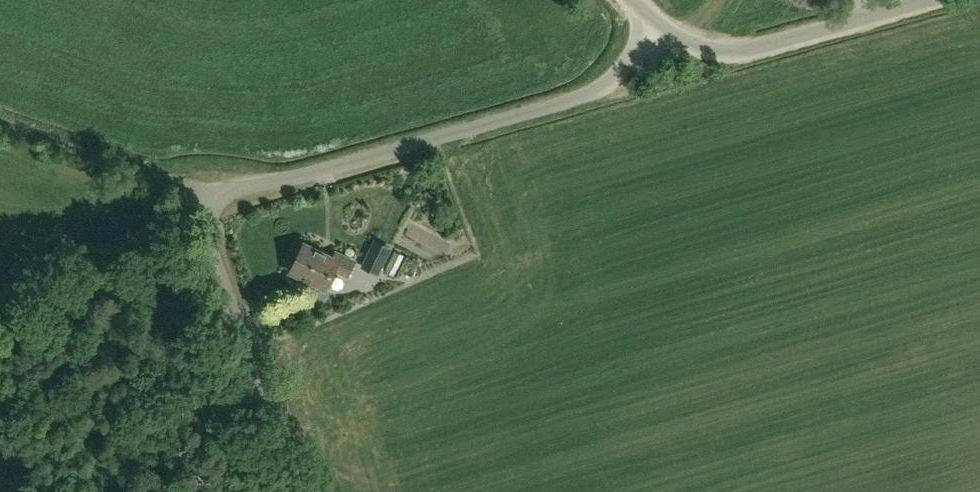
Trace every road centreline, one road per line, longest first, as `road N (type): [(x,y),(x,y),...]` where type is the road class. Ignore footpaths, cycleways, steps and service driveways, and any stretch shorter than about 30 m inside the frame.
road 1 (unclassified): [(201,207),(605,89),(651,21)]
road 2 (unclassified): [(942,0),(750,54),(686,44),(651,21)]
road 3 (track): [(201,207),(174,228),(0,295)]

